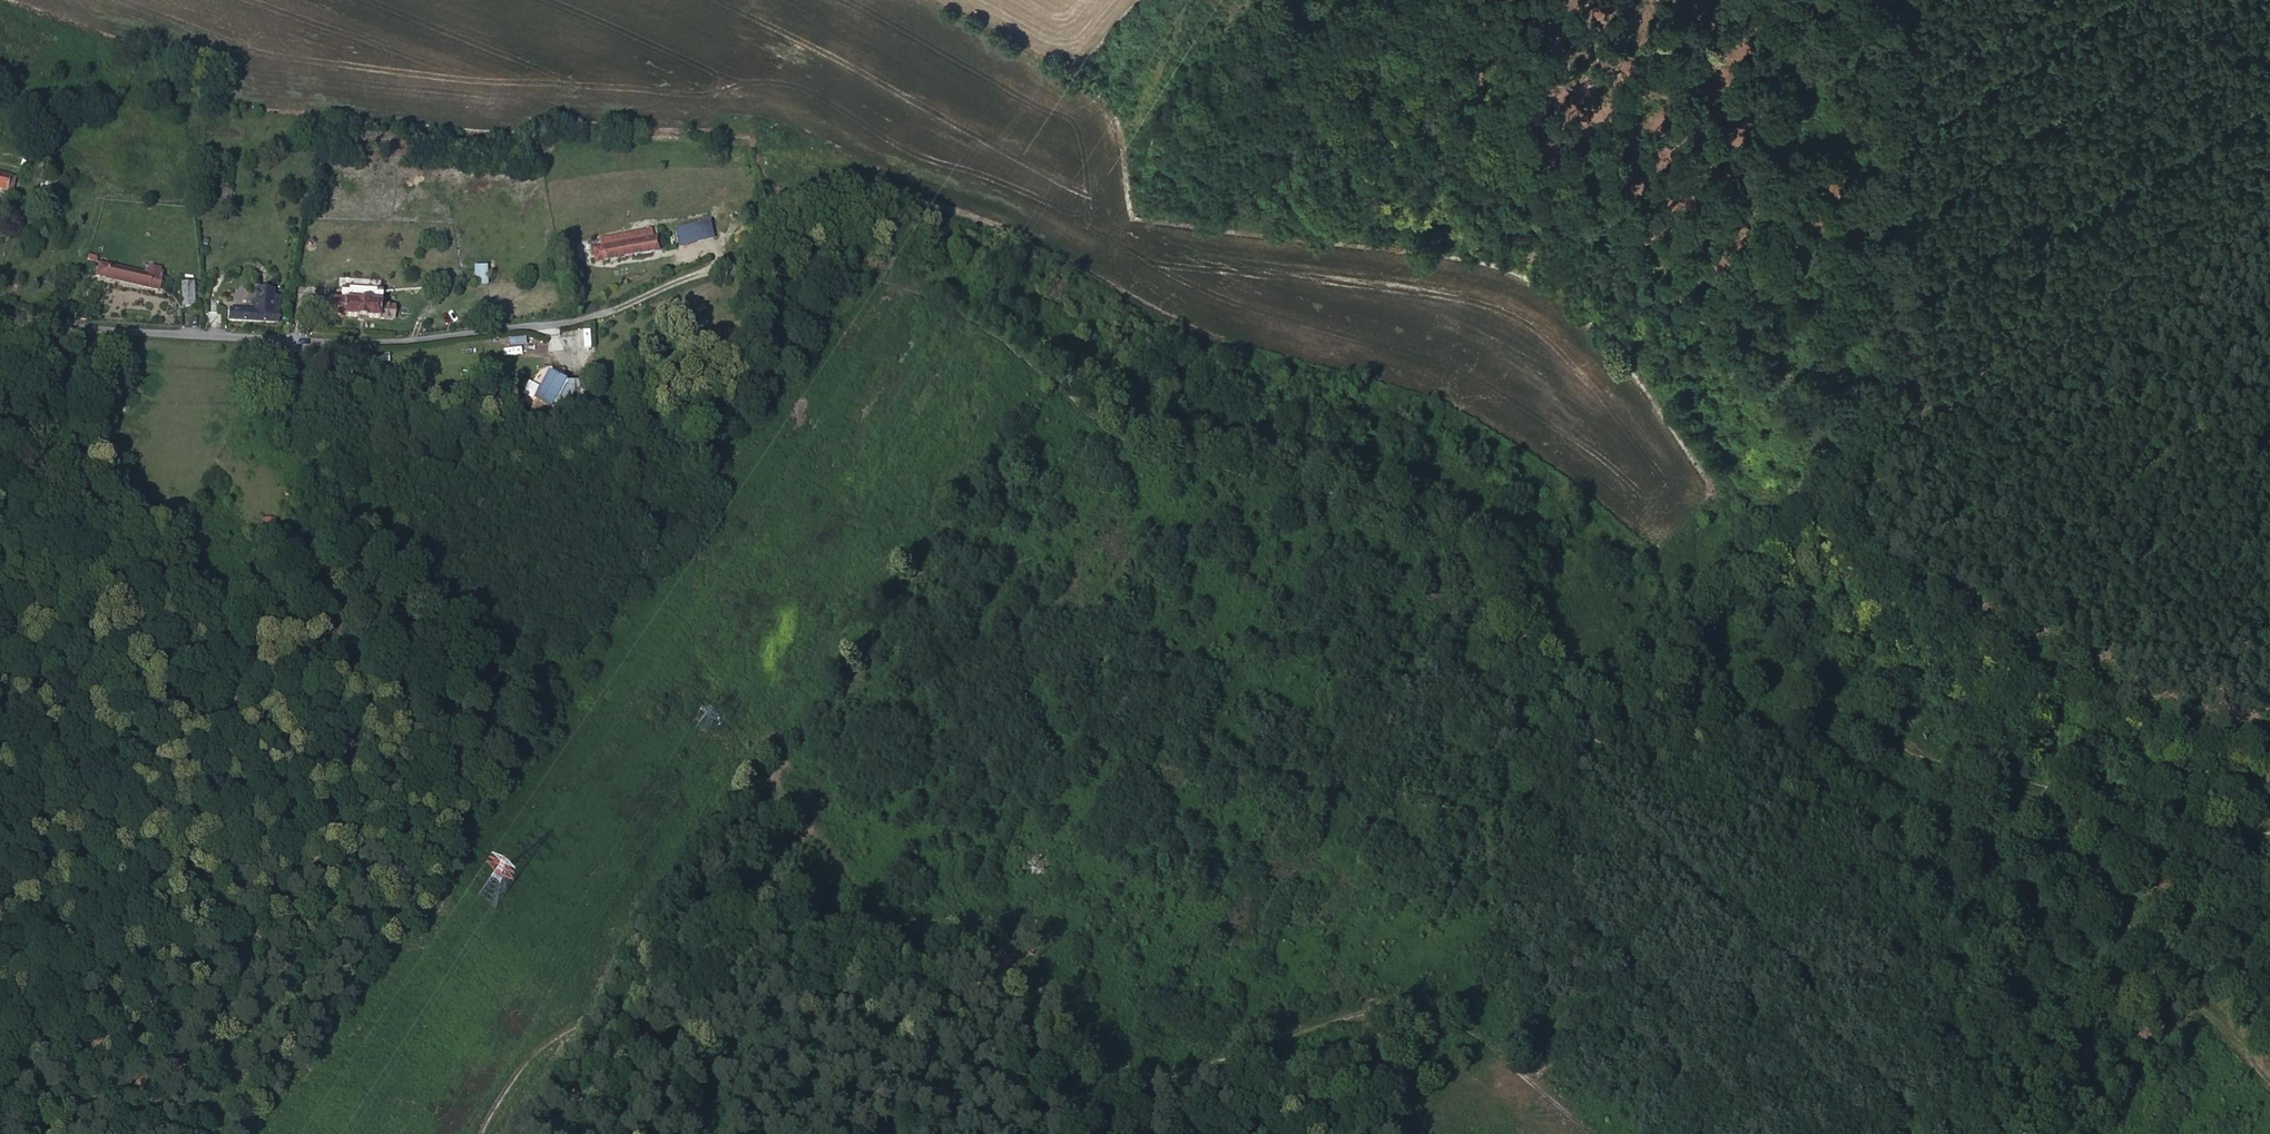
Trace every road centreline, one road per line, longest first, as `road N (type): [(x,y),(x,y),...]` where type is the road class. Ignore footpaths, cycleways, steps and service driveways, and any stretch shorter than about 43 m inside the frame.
road 1 (track): [(480,1133),(515,1072),(571,1024),(889,987),(995,985),(1180,1096)]
road 2 (unclassified): [(0,311),(162,333),(380,342),(587,318),(755,249)]
road 3 (track): [(1116,1133),(1238,1062),(1373,1009),(1443,1016),(1488,1043),(1594,1133)]

